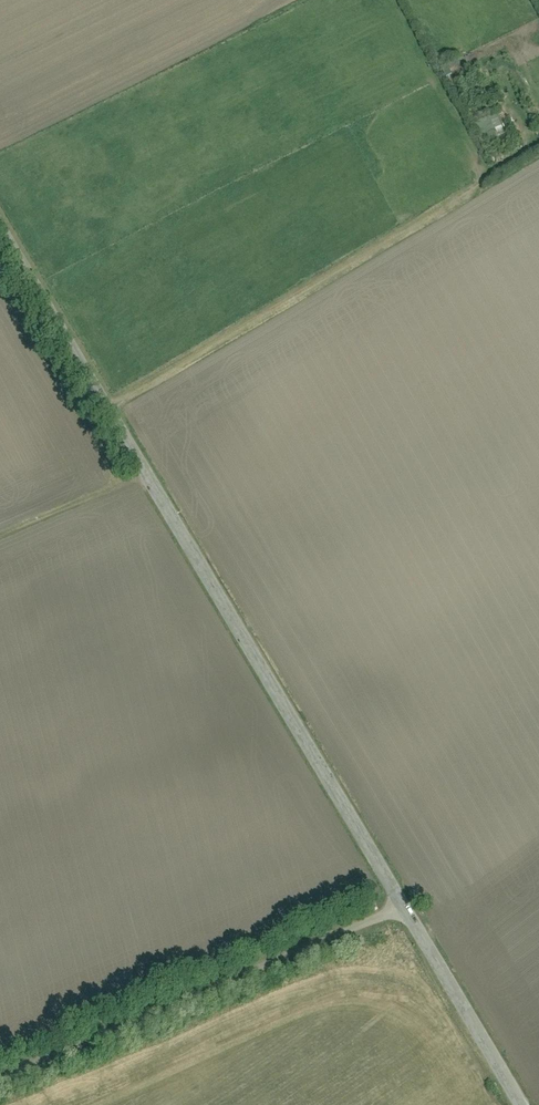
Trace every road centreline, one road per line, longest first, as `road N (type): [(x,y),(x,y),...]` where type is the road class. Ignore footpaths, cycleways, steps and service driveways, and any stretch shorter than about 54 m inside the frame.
road 1 (unclassified): [(0,230),(402,907)]
road 2 (track): [(106,408),(484,185)]
road 3 (unclassified): [(402,907),(0,1076)]
road 4 (unclassified): [(402,907),(520,1104)]
road 5 (track): [(147,477),(0,536)]

